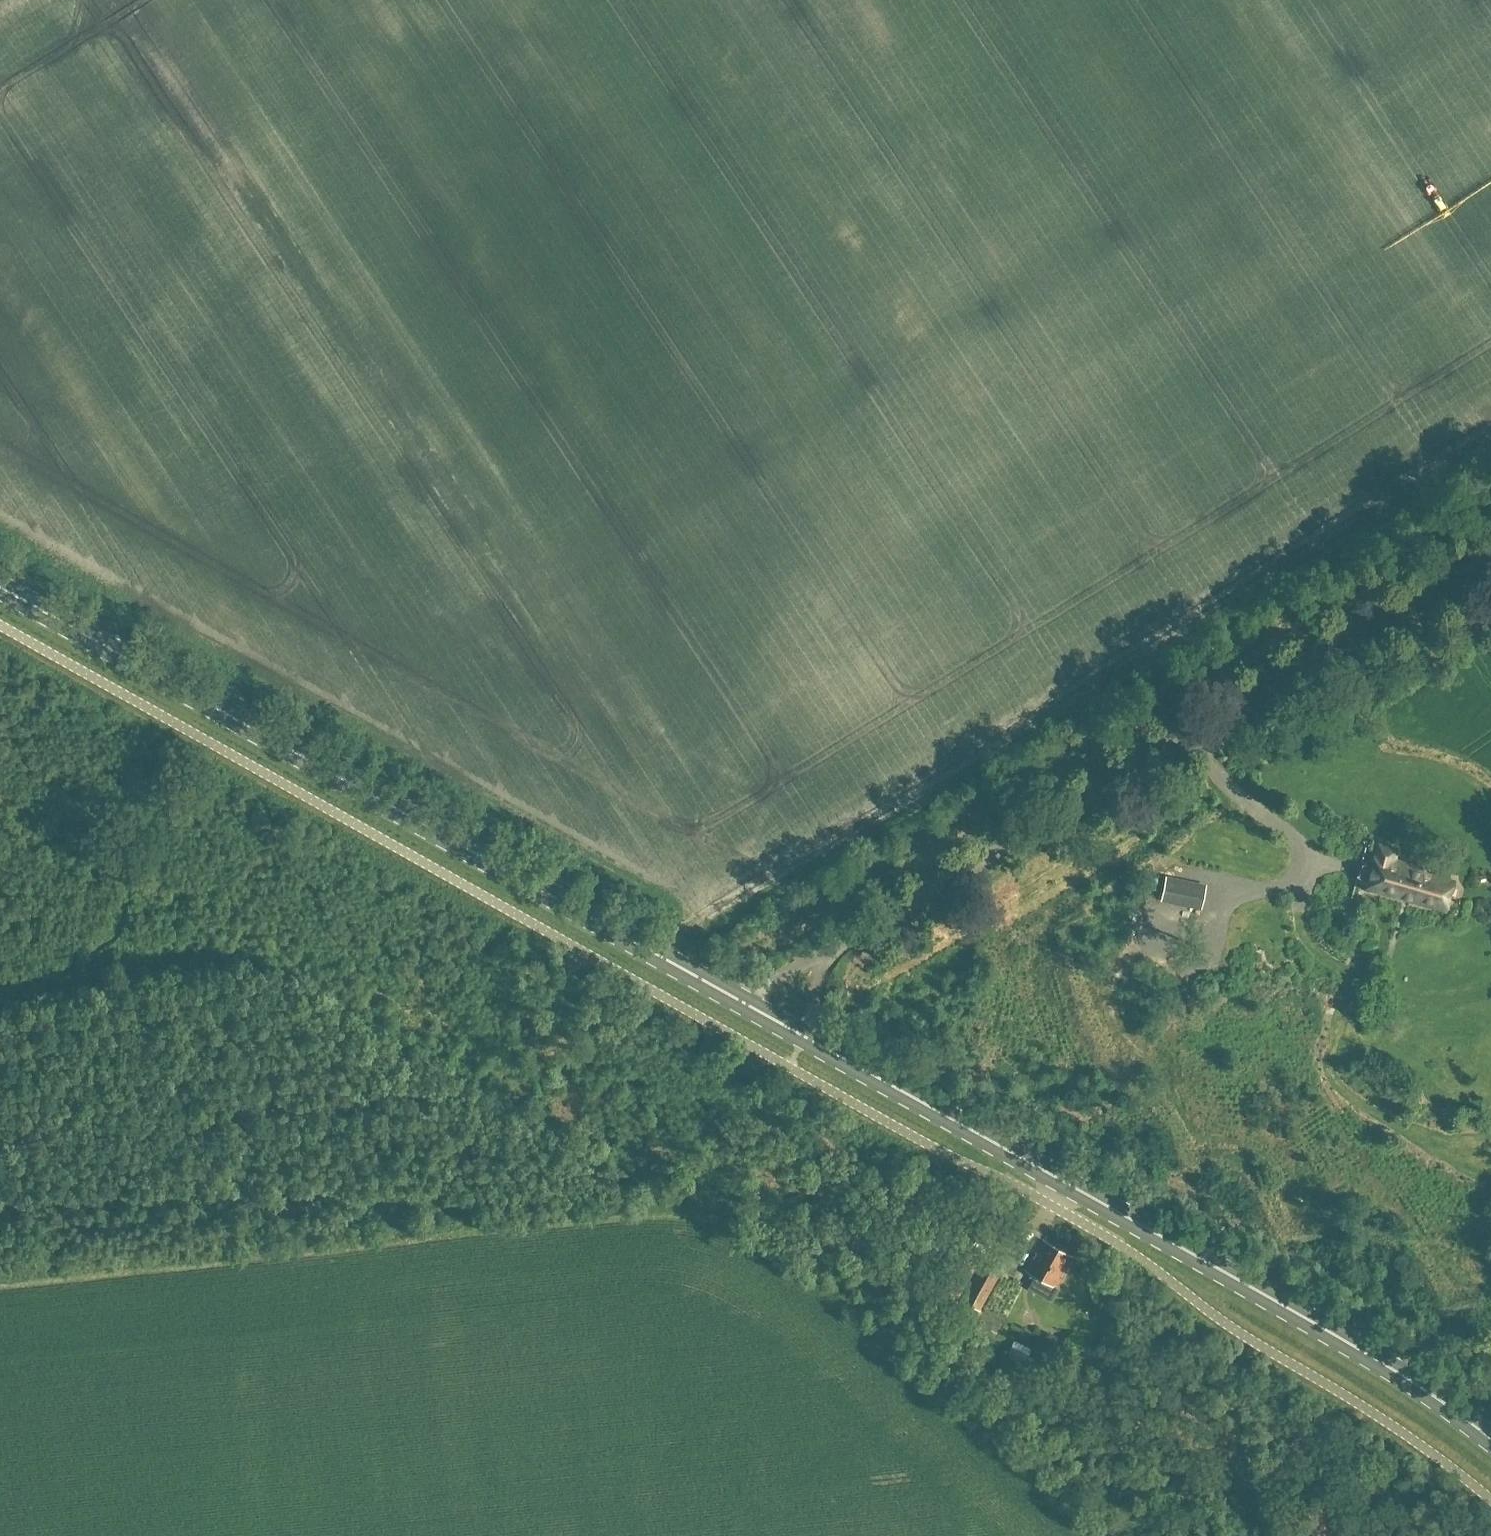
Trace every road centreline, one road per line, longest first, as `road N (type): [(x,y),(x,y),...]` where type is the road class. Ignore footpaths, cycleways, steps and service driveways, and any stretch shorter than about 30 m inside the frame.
road 1 (primary): [(1490,1440),(1383,1363),(0,579)]

